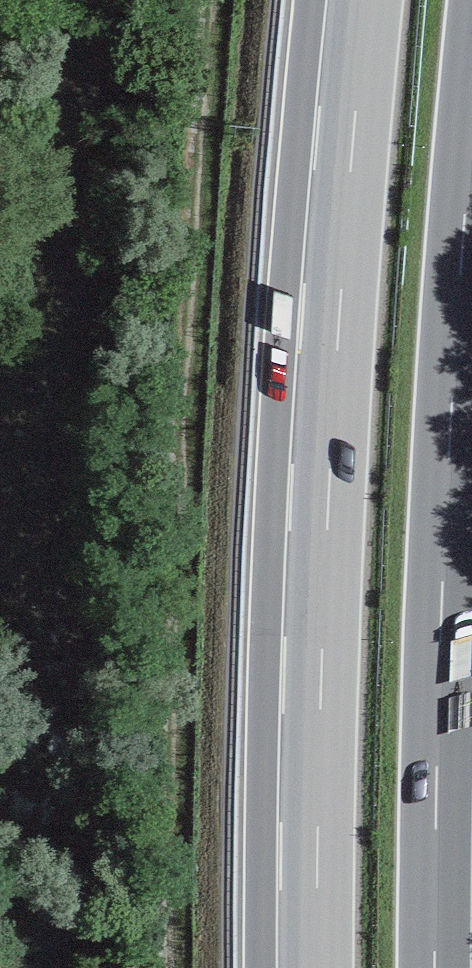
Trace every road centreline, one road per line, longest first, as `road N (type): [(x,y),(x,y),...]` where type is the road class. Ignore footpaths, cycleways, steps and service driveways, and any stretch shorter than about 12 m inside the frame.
road 1 (motorway): [(365,0),(325,510),(314,967)]
road 2 (motorway): [(436,967),(444,568),(471,151)]

